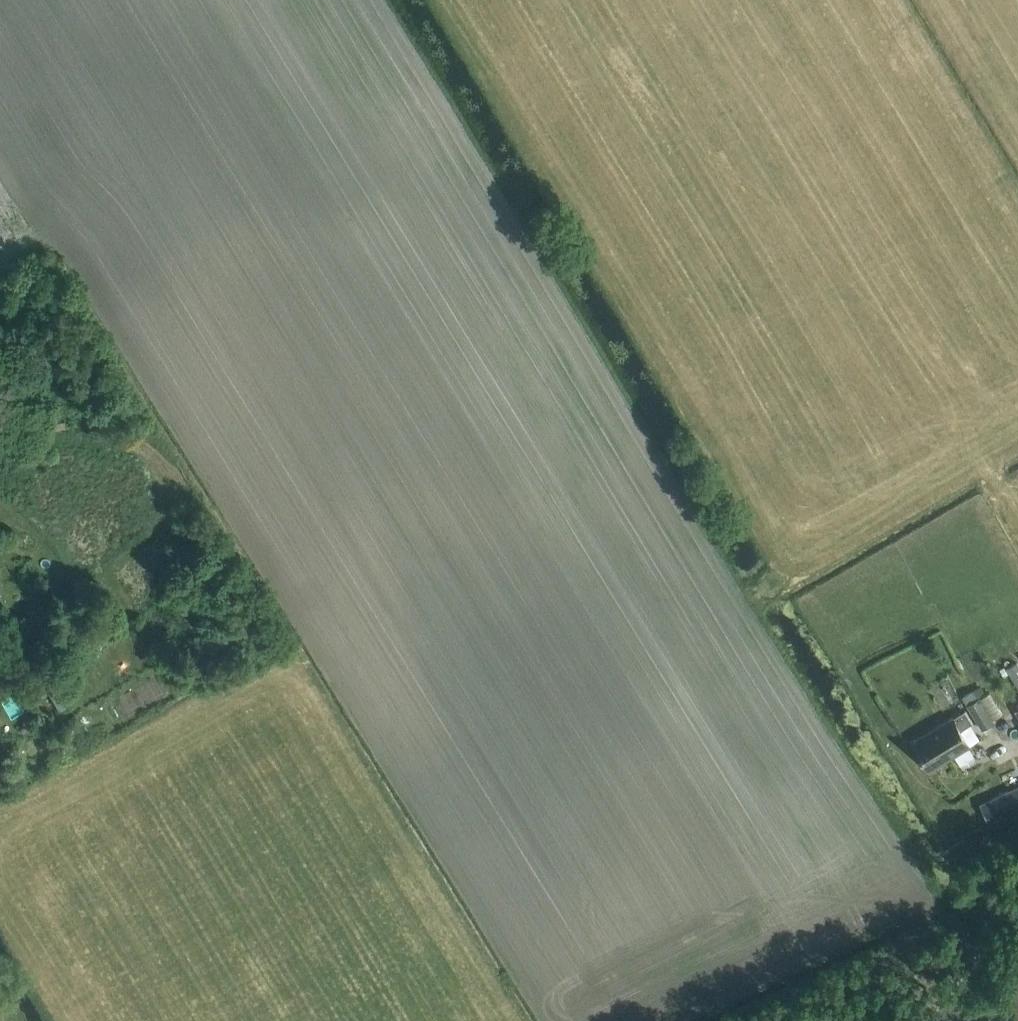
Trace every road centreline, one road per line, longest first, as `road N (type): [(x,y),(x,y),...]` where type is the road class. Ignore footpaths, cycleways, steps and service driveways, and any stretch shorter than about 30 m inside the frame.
road 1 (track): [(916,1020),(1000,925),(1017,915)]

